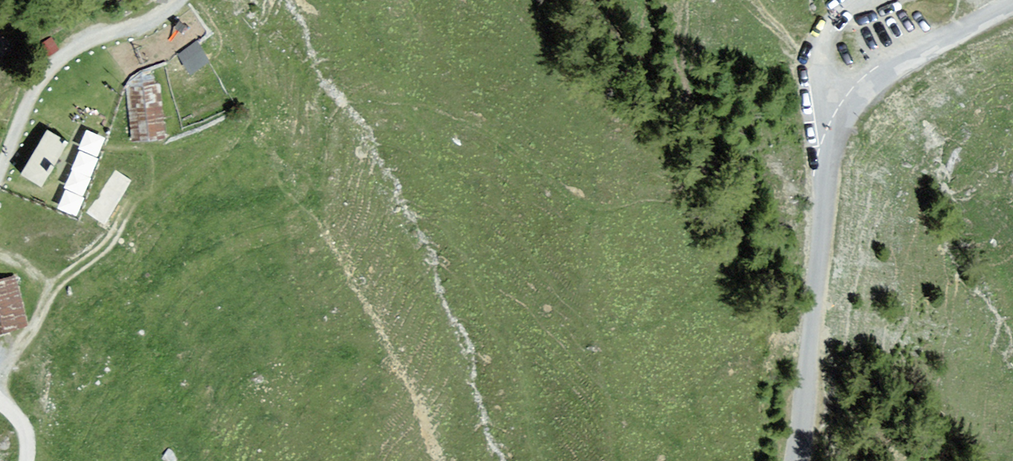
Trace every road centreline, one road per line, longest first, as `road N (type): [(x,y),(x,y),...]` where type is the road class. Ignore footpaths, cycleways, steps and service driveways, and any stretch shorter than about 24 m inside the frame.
road 1 (unclassified): [(829,150),(796,460)]
road 2 (track): [(178,0),(53,63),(36,82),(0,172)]
road 3 (unclassified): [(829,150),(842,107),(868,82),(1012,5)]
road 4 (track): [(829,150),(799,61),(825,17)]

